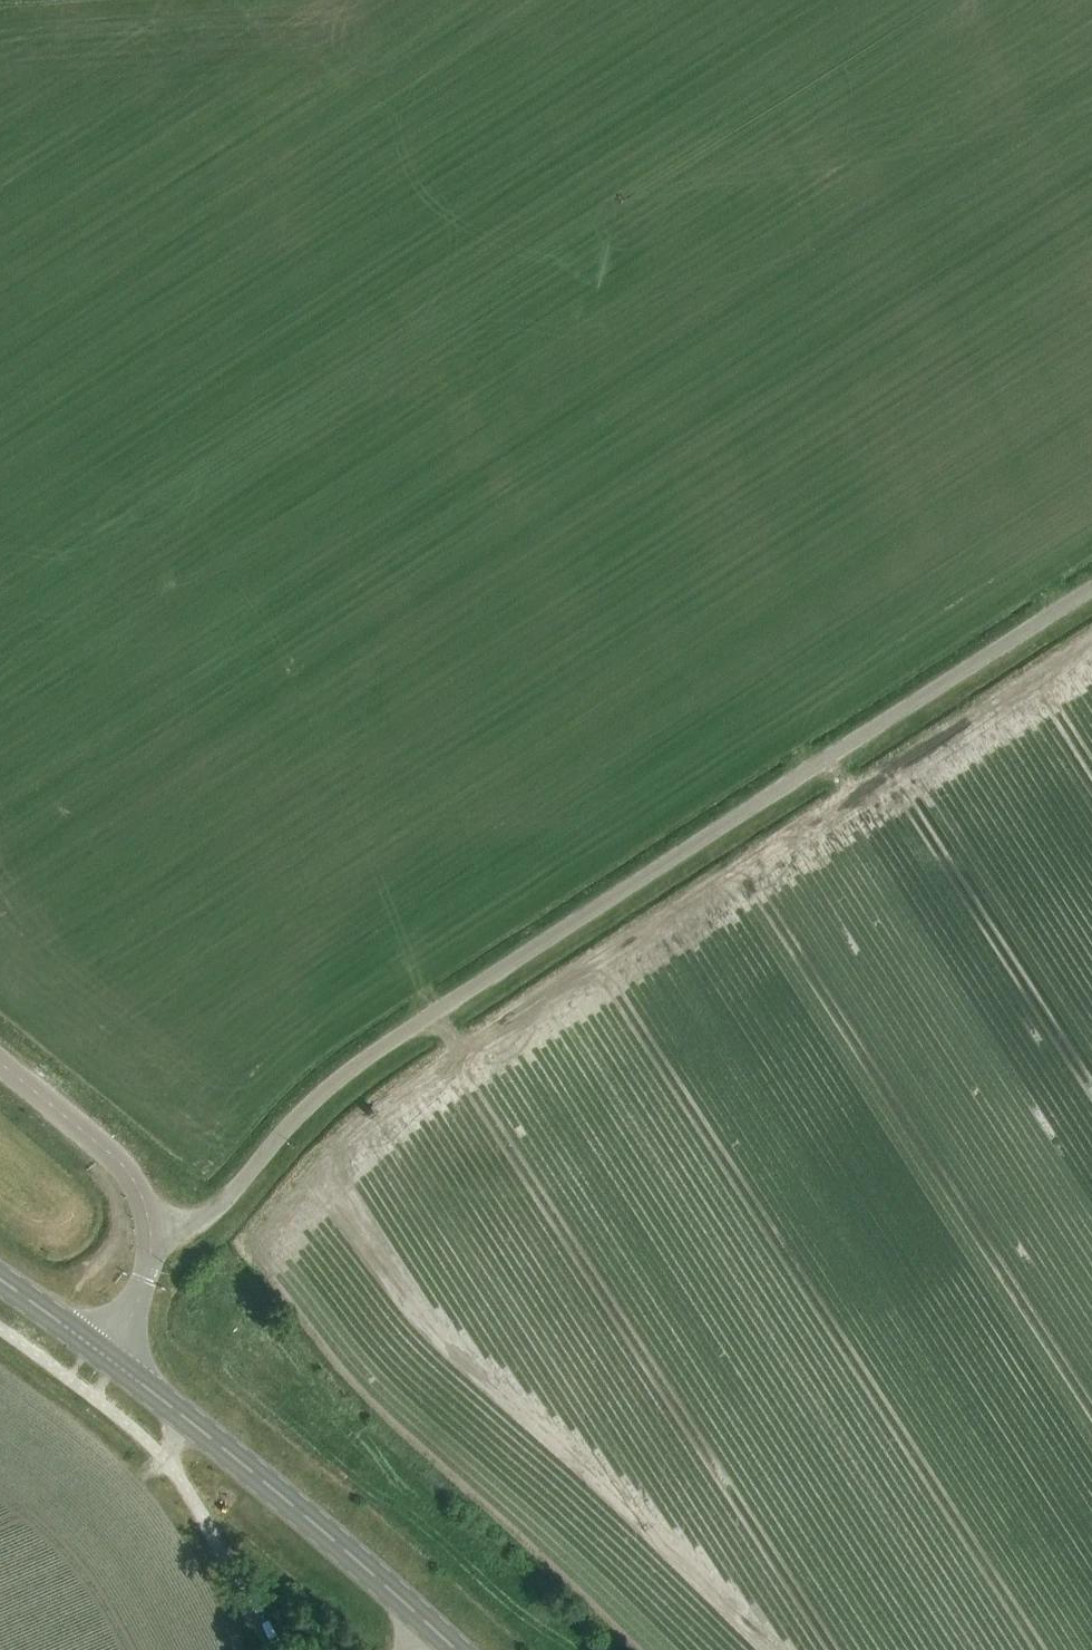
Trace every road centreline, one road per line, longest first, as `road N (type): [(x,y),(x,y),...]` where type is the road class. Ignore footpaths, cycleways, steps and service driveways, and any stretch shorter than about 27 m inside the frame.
road 1 (unclassified): [(150,1232),(208,1217),(298,1117),(373,1052),(1091,586)]
road 2 (primary): [(456,1649),(327,1533),(104,1354)]
road 3 (unclassified): [(0,1060),(117,1160),(138,1191),(150,1232)]
road 4 (unclassified): [(150,1232),(136,1305),(104,1354)]
road 5 (primary): [(104,1354),(0,1282)]

